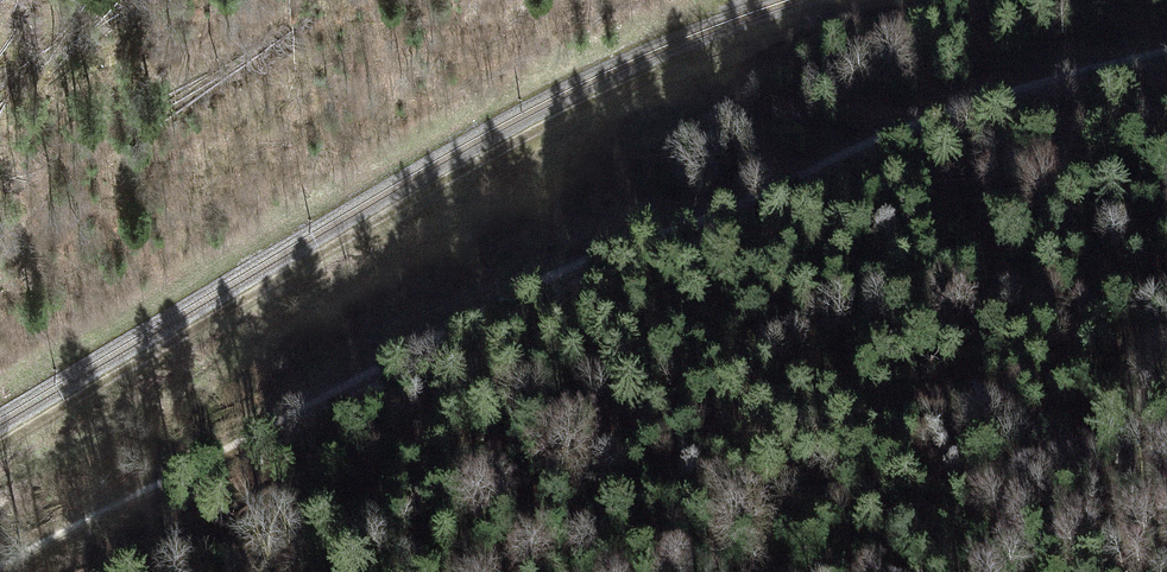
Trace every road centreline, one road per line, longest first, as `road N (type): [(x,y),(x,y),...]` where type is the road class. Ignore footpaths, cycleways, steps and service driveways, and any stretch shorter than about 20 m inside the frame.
road 1 (track): [(1166,50),(908,125),(708,215),(549,274),(0,567)]
road 2 (track): [(0,445),(541,128),(713,50),(860,0)]

